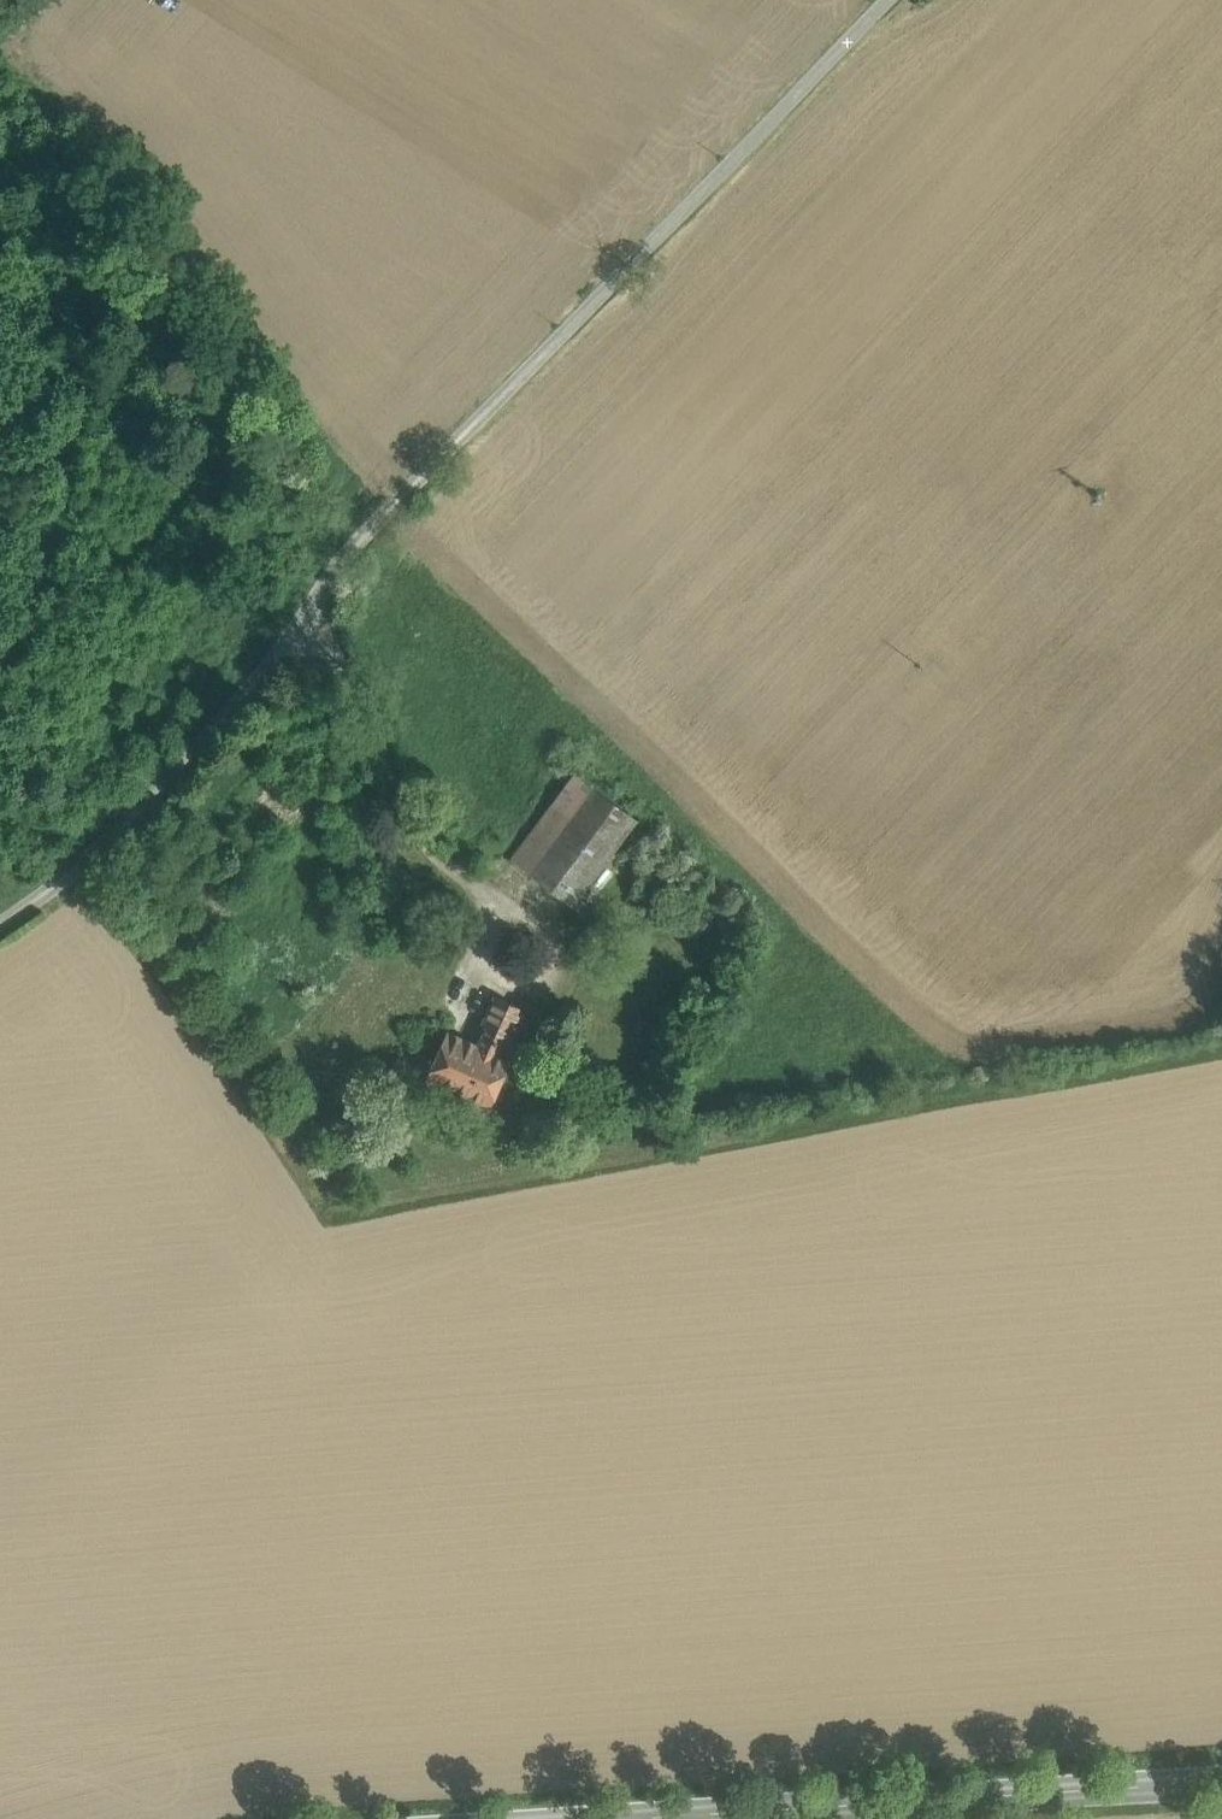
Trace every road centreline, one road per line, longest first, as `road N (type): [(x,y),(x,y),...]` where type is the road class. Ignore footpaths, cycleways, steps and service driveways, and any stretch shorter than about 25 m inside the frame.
road 1 (track): [(0,924),(89,872),(572,330),(897,0)]
road 2 (secondary): [(629,1818),(1221,1780)]
road 3 (track): [(200,472),(210,404),(0,82)]

